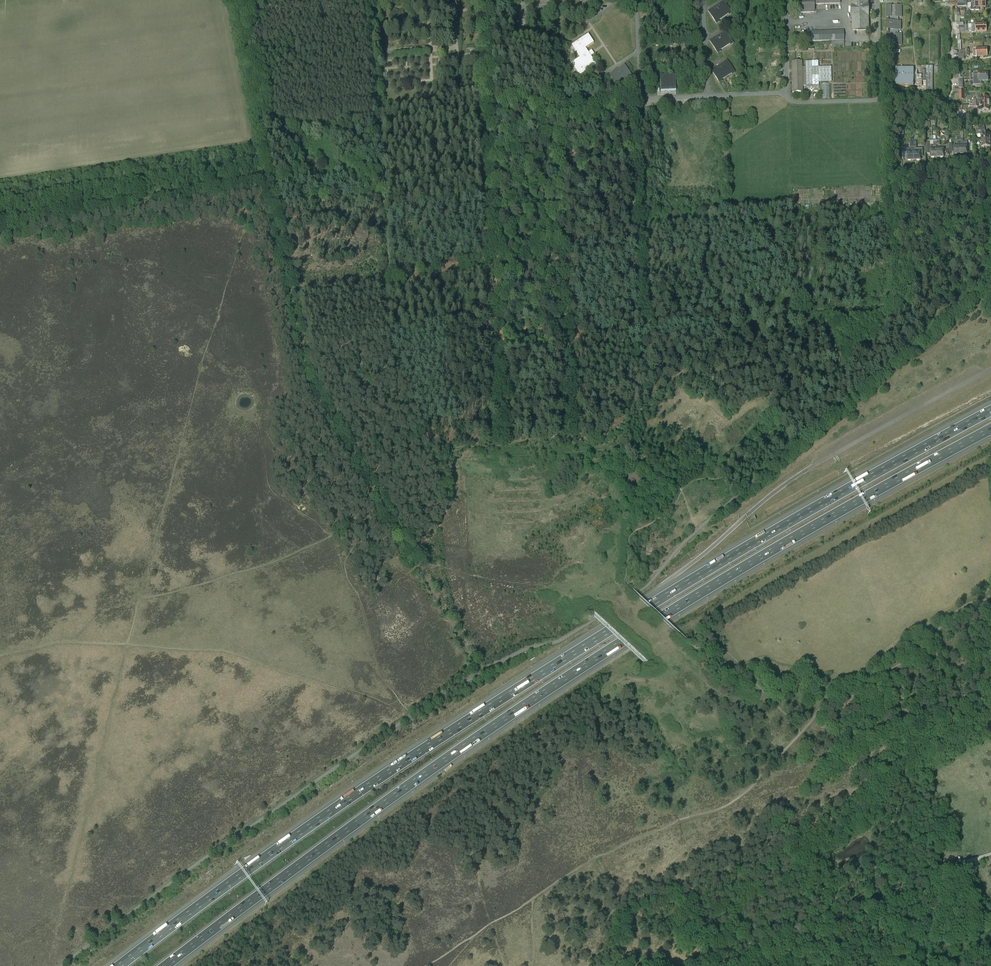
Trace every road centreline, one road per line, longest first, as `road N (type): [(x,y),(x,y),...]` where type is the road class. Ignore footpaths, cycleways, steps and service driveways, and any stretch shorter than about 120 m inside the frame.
road 1 (motorway): [(990,411),(768,535),(461,725),(120,965)]
road 2 (motorway): [(166,965),(572,674),(990,430)]
road 3 (track): [(384,505),(307,372),(268,175)]
road 4 (track): [(802,731),(726,805),(617,847),(533,899)]
road 5 (track): [(268,175),(0,214)]
road 6 (track): [(640,109),(524,113),(487,7)]
road 7 (residential): [(878,0),(878,98),(795,102),(787,92)]
road 8 (track): [(948,7),(949,98),(938,106),(878,98)]
road 9 (residential): [(636,0),(643,96),(708,96)]
road 10 (track): [(990,601),(967,604),(916,654),(865,686)]
road 11 (track): [(533,899),(425,965)]

